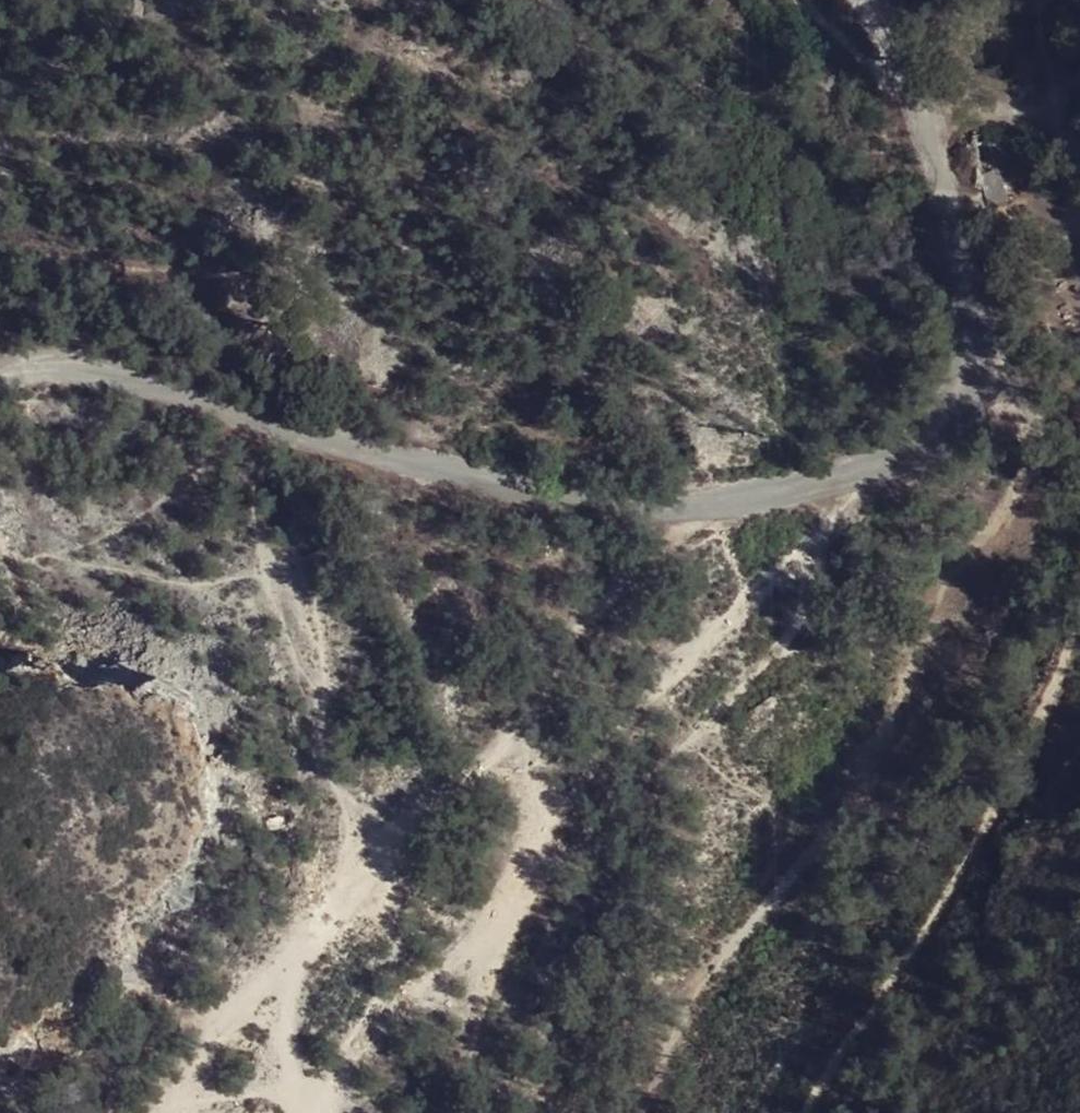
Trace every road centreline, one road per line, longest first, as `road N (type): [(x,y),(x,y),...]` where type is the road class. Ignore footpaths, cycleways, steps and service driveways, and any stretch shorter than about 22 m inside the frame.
road 1 (unclassified): [(868,0),(897,41),(939,159),(970,303),(971,372),(956,422),(926,453),(872,473),(700,506),(561,499),(109,378),(37,369),(0,378)]
road 2 (track): [(921,110),(843,48),(802,0)]

